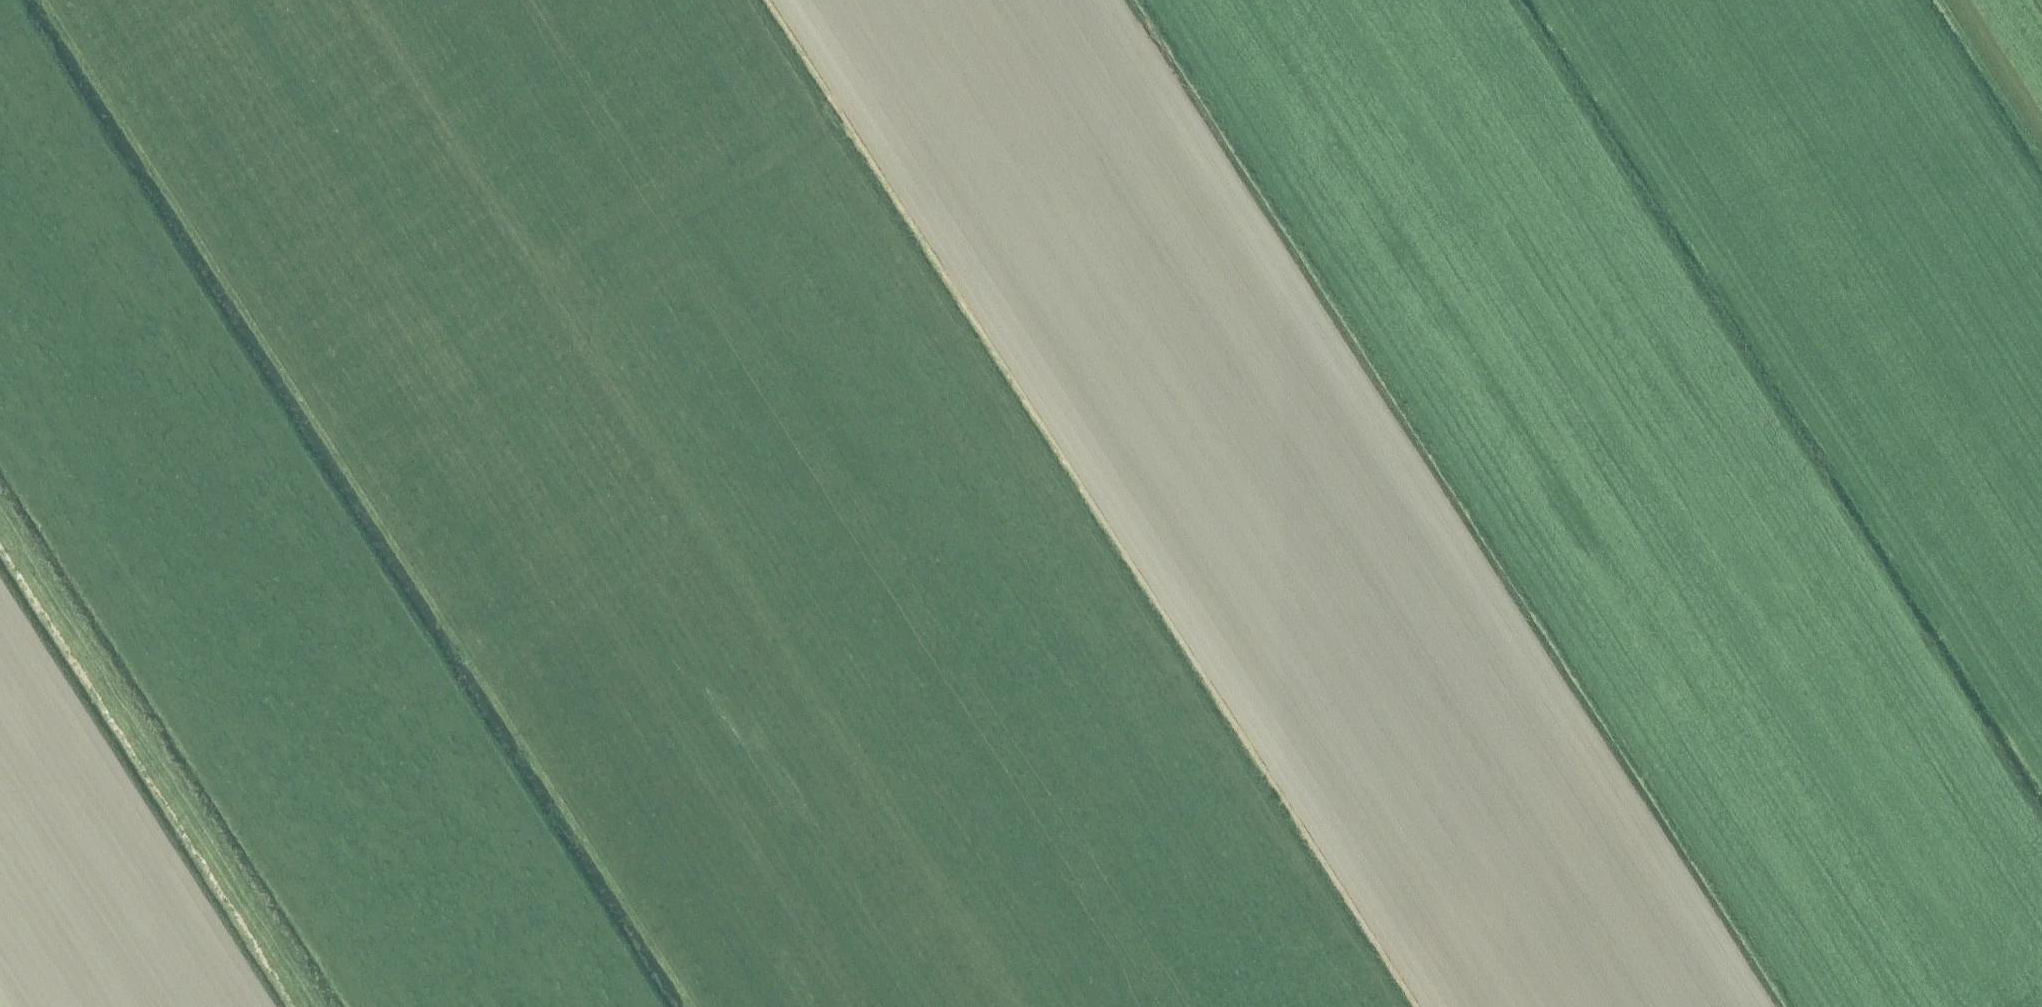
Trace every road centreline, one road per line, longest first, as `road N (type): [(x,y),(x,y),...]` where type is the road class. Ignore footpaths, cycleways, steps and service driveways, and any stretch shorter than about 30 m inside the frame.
road 1 (track): [(311,1006),(0,525)]

